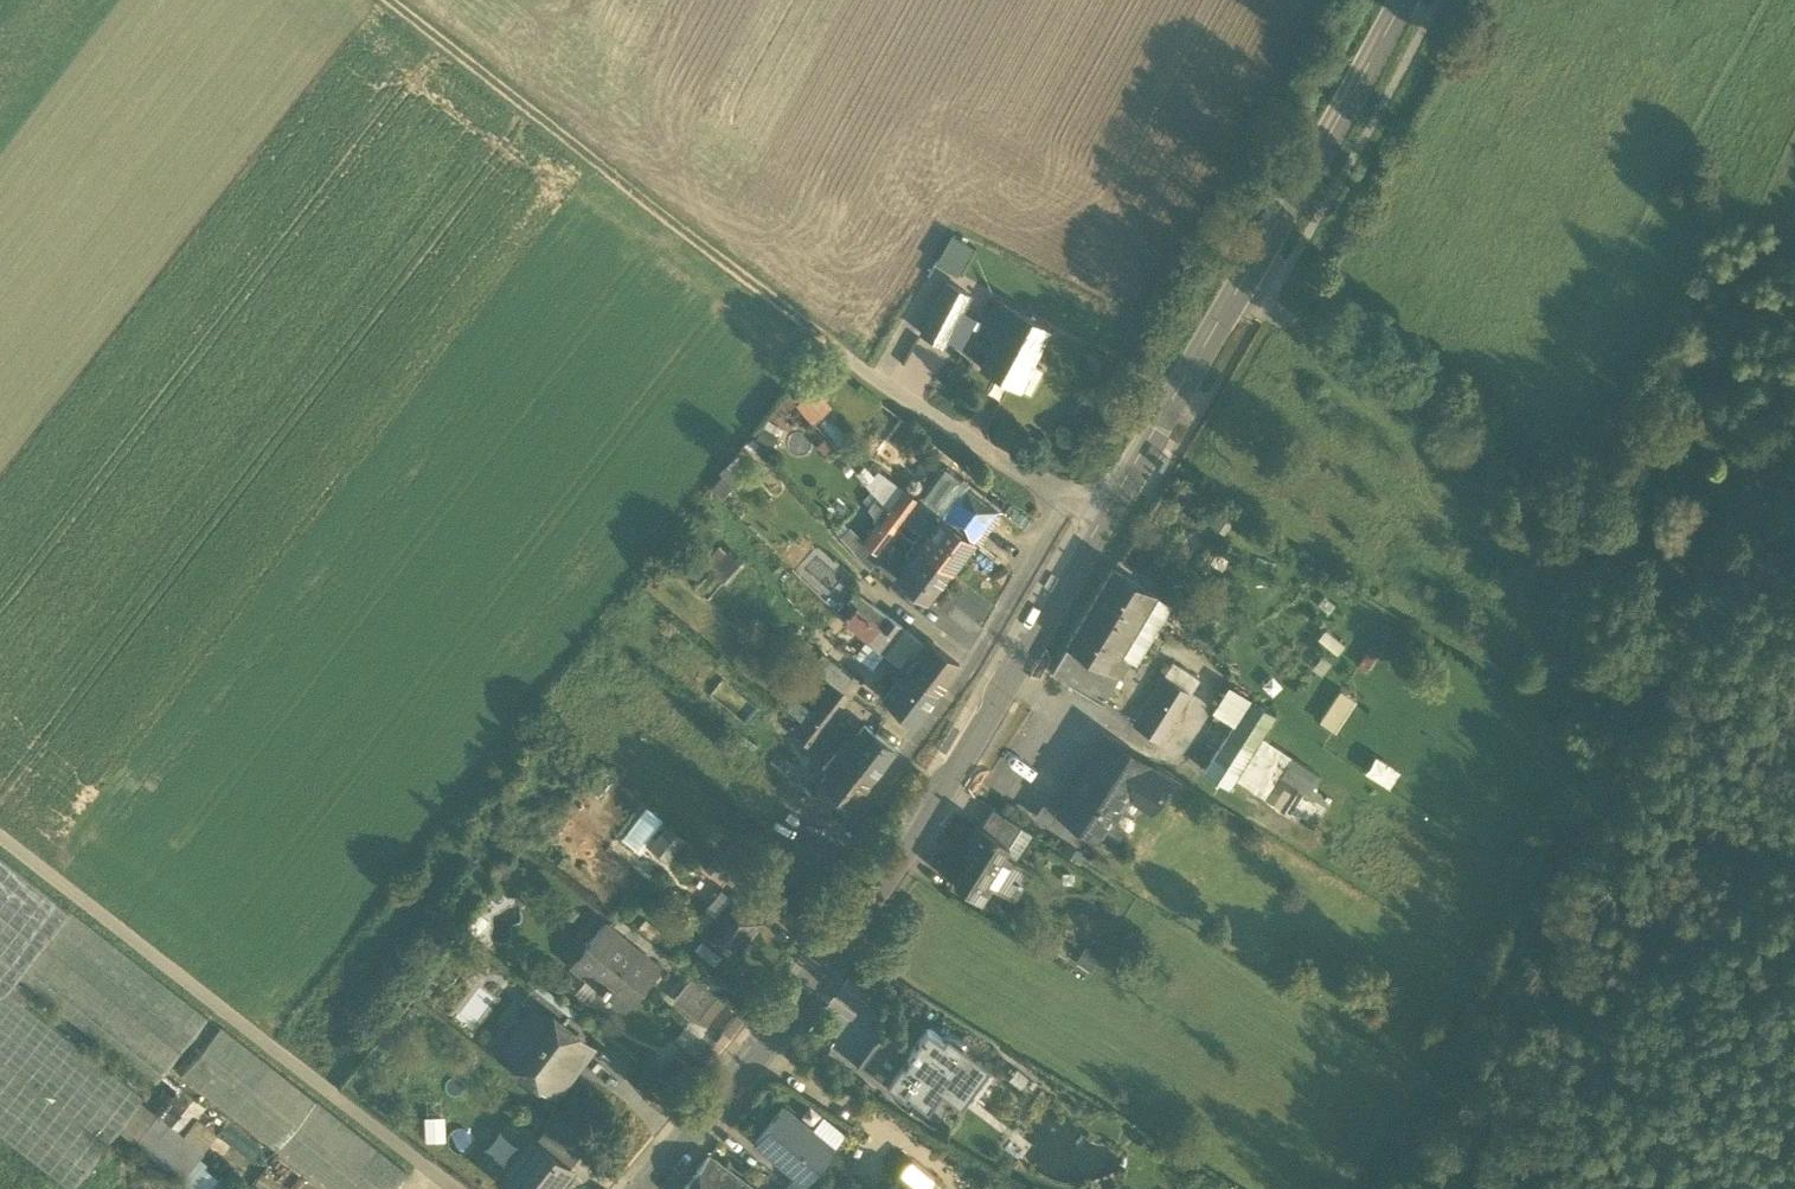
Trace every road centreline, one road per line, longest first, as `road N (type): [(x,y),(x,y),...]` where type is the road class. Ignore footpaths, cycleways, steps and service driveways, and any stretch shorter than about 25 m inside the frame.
road 1 (secondary): [(643,1188),(774,1028),(967,752),(1104,515)]
road 2 (secondary): [(1104,515),(1404,0)]
road 3 (track): [(841,353),(389,0)]
road 4 (track): [(0,839),(449,1188)]
road 5 (unclassified): [(1104,515),(1000,464),(841,353)]

